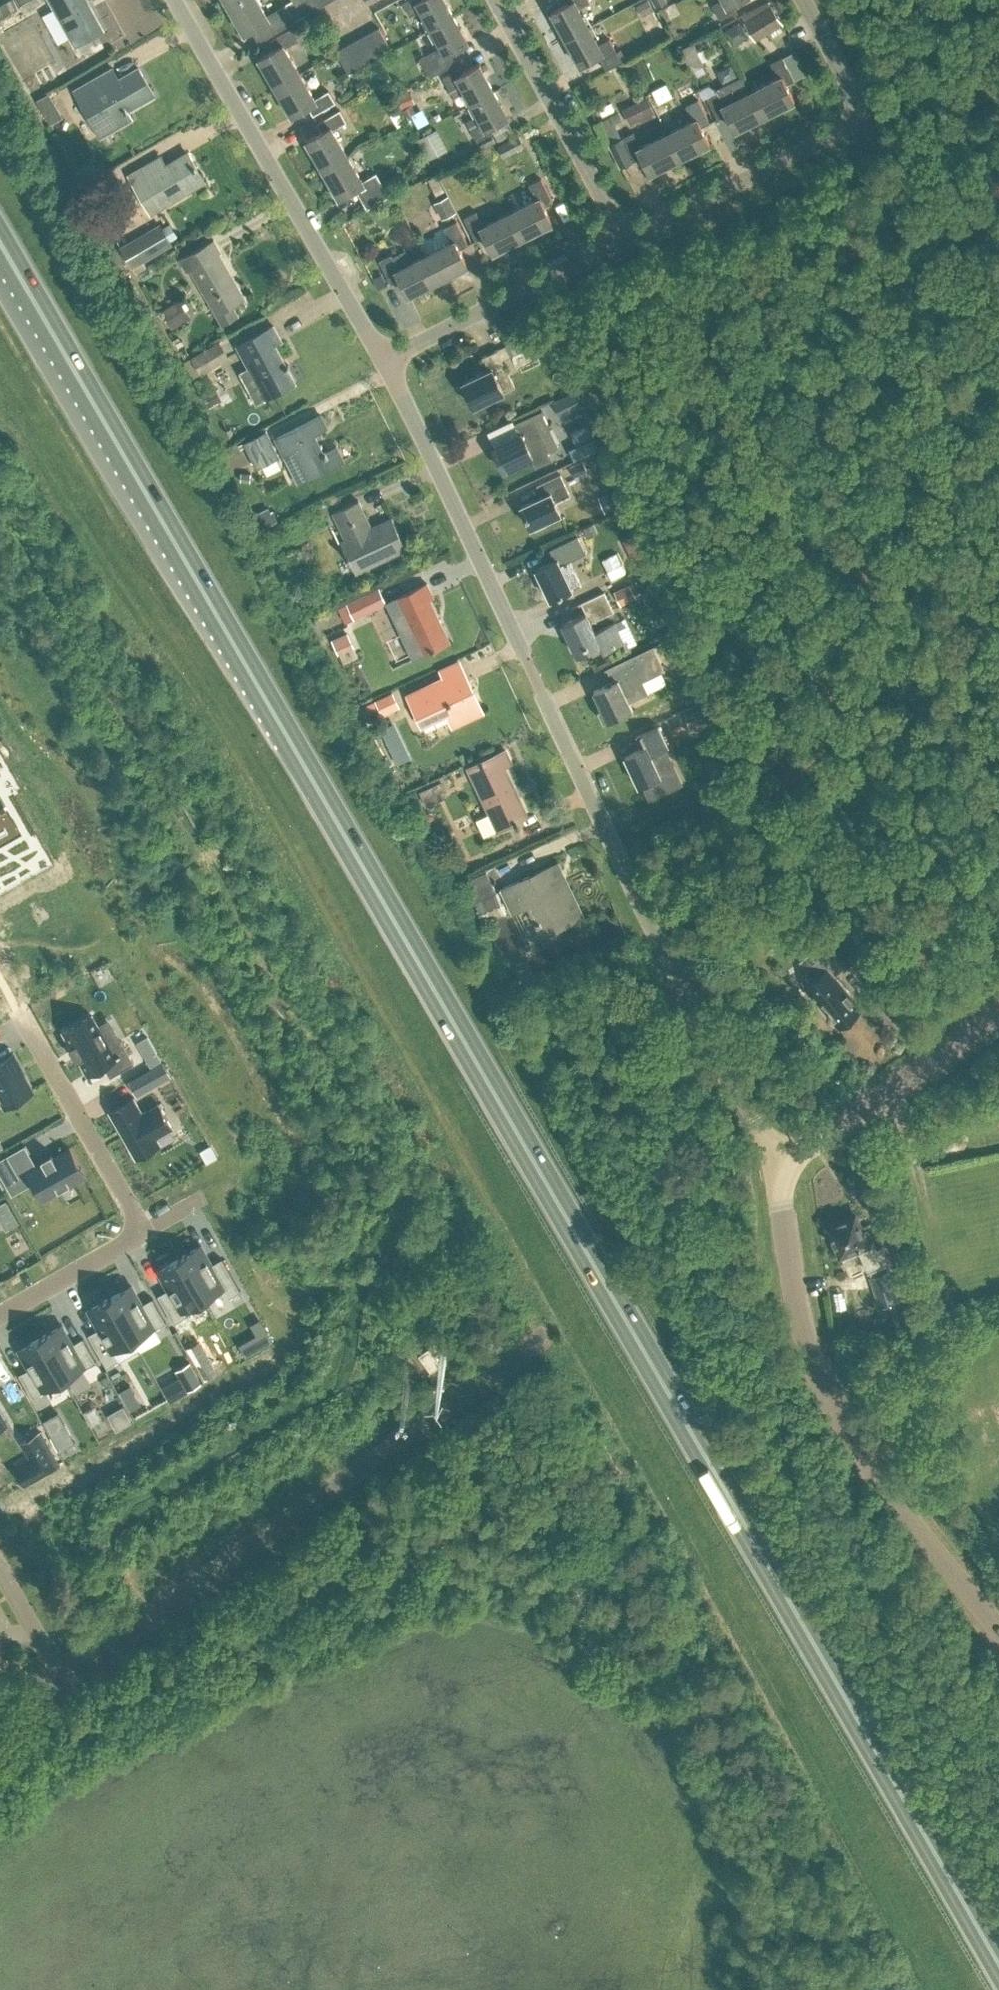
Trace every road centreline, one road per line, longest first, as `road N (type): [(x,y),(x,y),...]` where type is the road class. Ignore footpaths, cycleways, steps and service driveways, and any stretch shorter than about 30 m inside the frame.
road 1 (trunk): [(998,1961),(0,241)]
road 2 (residential): [(783,1166),(637,894),(383,358)]
road 3 (residential): [(66,1678),(543,1332)]
road 4 (tertiary): [(998,1630),(847,1435),(821,1379),(786,1233),(783,1166)]
road 5 (residential): [(0,1313),(141,1230),(0,974)]
road 6 (residential): [(383,358),(177,0)]
road 7 (residential): [(624,239),(839,129),(855,110),(853,86),(806,0)]
road 8 (residential): [(624,239),(496,0)]
road 9 (residential): [(383,358),(624,239)]
road 10 (tertiary): [(783,1166),(998,1010)]
road 11 (residential): [(66,1678),(0,1565)]

